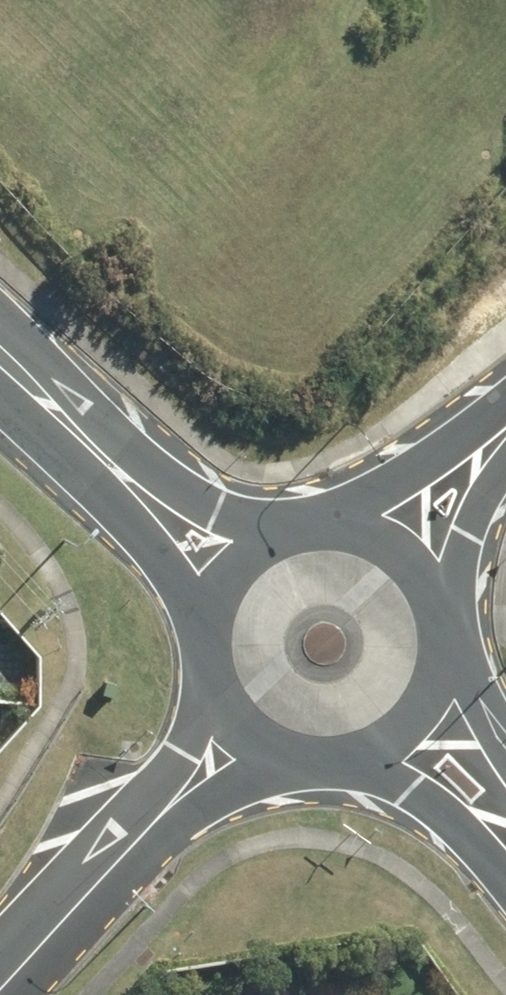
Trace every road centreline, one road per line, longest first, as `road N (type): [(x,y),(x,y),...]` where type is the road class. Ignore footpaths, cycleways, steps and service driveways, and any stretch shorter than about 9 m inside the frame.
road 1 (residential): [(0,982),(247,737)]
road 2 (secondary): [(505,889),(417,792),(351,761)]
road 3 (secondary): [(203,625),(179,569),(100,457)]
road 4 (secondary): [(100,457),(157,488),(274,532)]
road 5 (residential): [(348,524),(505,422)]
road 6 (residential): [(505,456),(459,530),(433,591)]
road 7 (secondary): [(444,661),(413,724),(351,761)]
road 8 (secondary): [(100,457),(0,356)]
road 9 (secondary): [(247,737),(220,706),(204,667),(203,625)]
road 10 (secondary): [(203,625),(216,586),(242,553),(274,532)]

